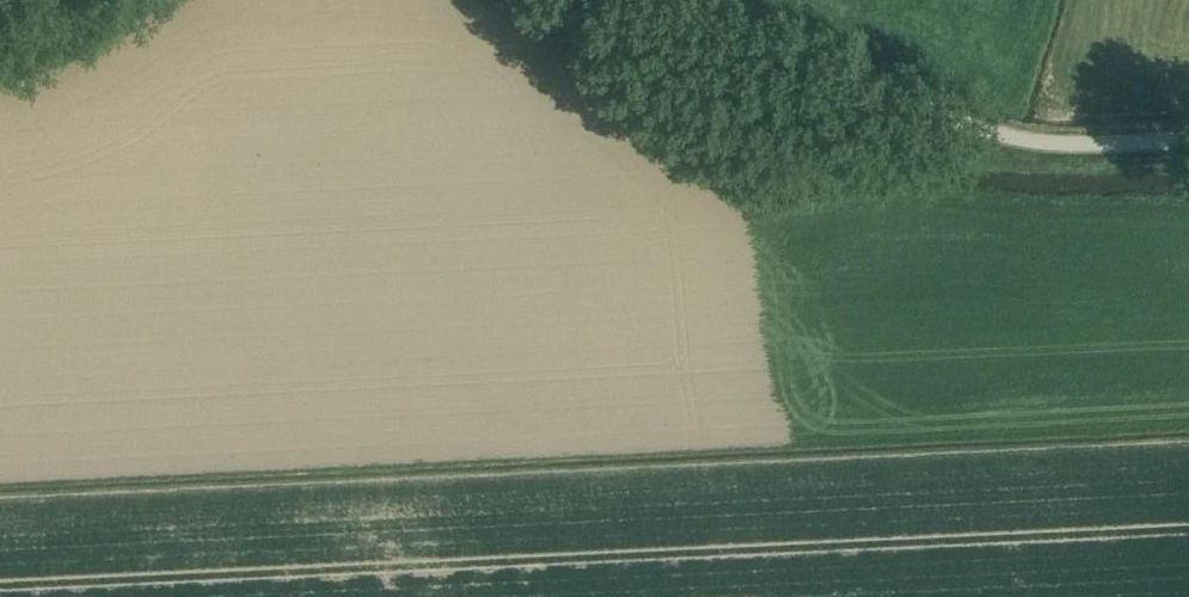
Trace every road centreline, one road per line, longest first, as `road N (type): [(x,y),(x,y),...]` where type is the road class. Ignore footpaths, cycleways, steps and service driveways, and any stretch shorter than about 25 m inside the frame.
road 1 (unclassified): [(707,0),(988,142),(1058,152),(1188,143)]

